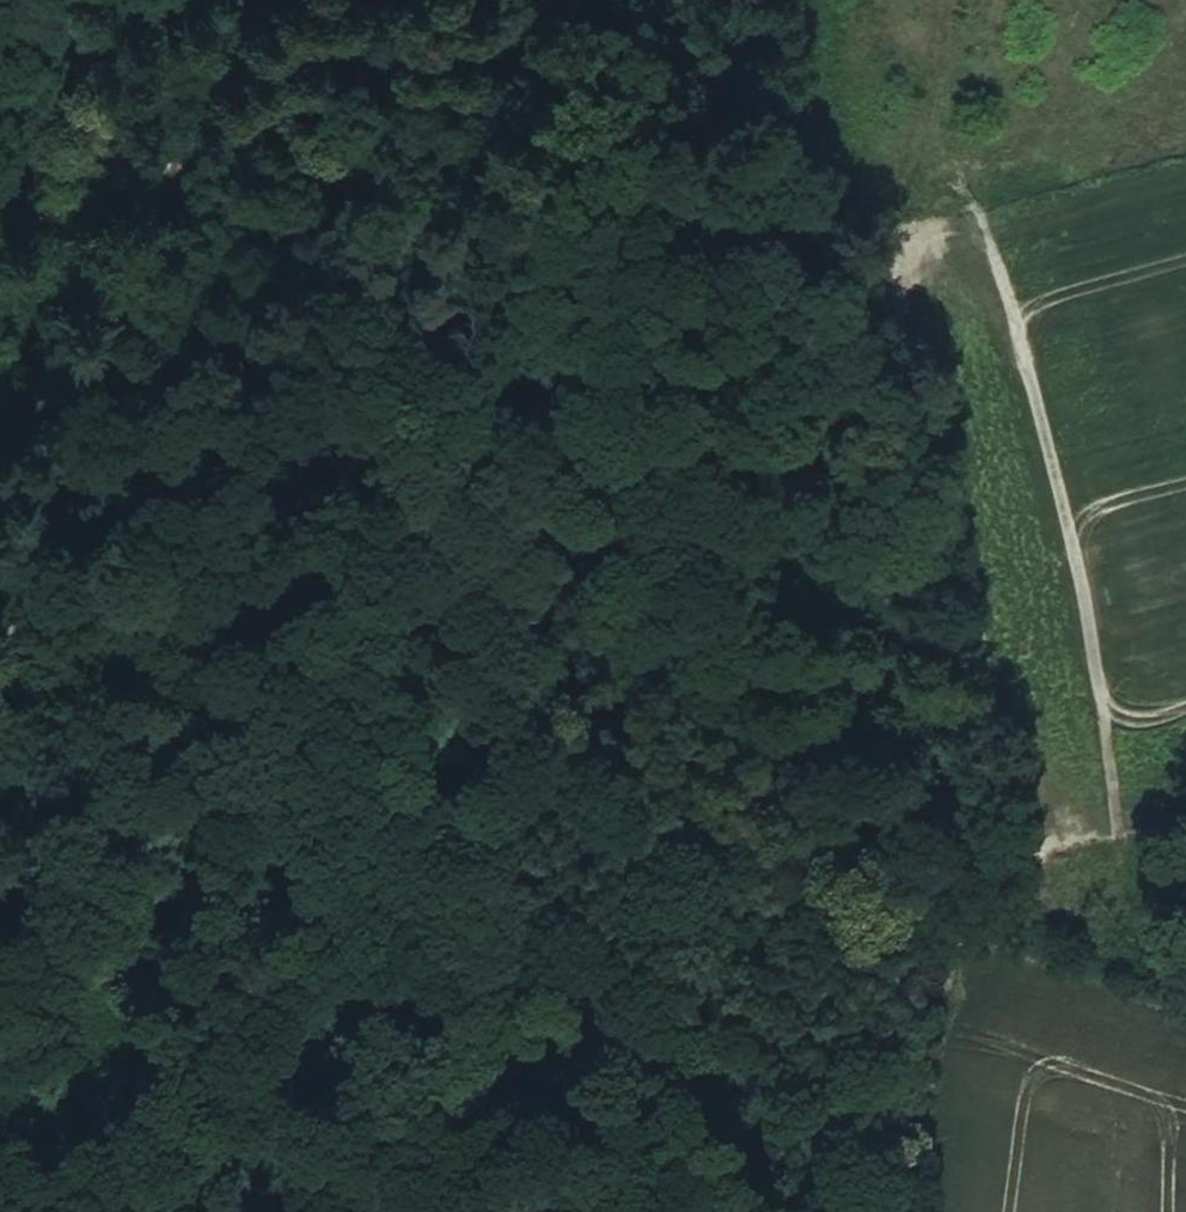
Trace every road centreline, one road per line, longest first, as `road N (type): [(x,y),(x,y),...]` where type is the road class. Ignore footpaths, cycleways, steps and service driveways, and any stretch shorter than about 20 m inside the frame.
road 1 (track): [(0,686),(177,167),(271,0)]

